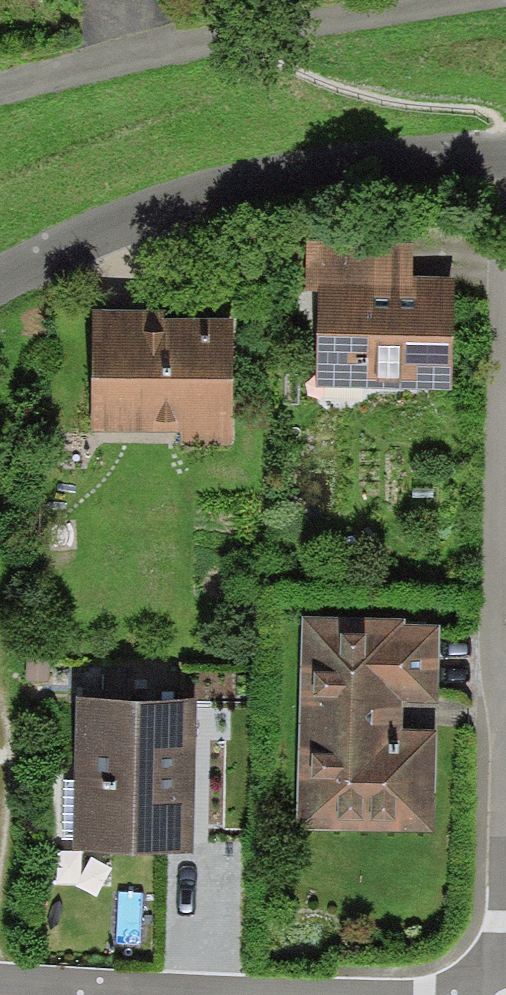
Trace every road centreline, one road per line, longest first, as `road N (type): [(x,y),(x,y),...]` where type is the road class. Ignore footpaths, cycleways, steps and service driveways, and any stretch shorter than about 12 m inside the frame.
road 1 (residential): [(0,287),(107,234),(270,175),(400,152),(505,150)]
road 2 (residential): [(455,0),(231,36),(0,96)]

